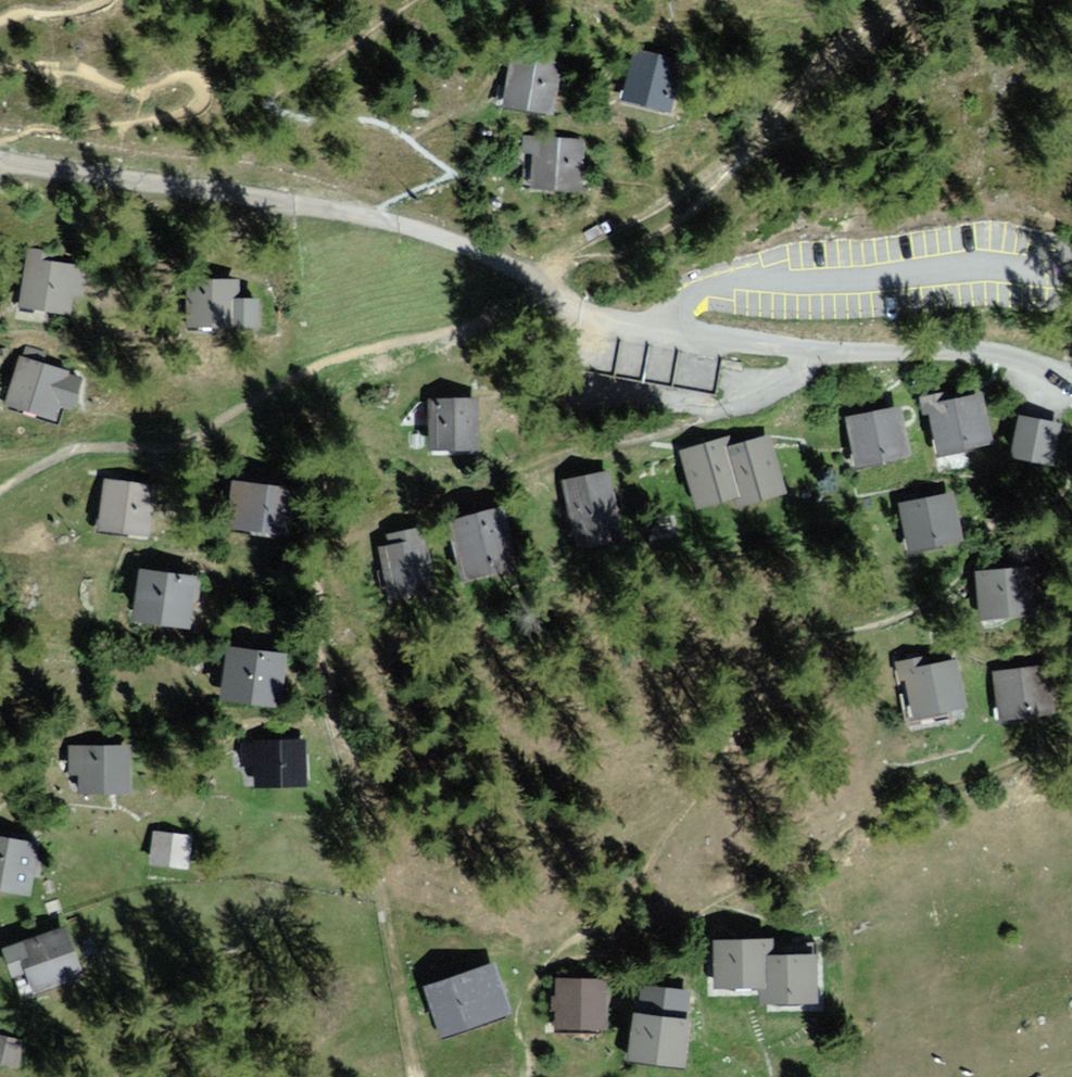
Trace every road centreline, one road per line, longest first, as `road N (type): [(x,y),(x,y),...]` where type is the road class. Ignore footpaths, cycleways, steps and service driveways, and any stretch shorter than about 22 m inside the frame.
road 1 (residential): [(451,227),(618,313),(827,344),(1000,341),(1071,378)]
road 2 (track): [(0,503),(29,495),(122,431),(330,384),(567,286)]
road 3 (track): [(23,150),(361,199)]

